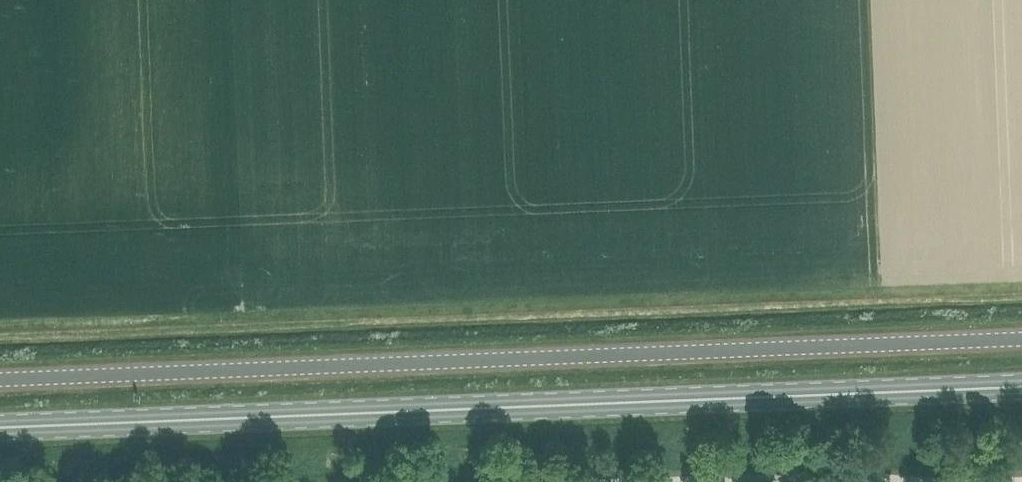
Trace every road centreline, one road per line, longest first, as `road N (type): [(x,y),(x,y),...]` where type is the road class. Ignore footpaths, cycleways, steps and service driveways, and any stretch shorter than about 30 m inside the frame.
road 1 (primary): [(1021,387),(0,428)]
road 2 (unclassified): [(1021,339),(0,379)]

